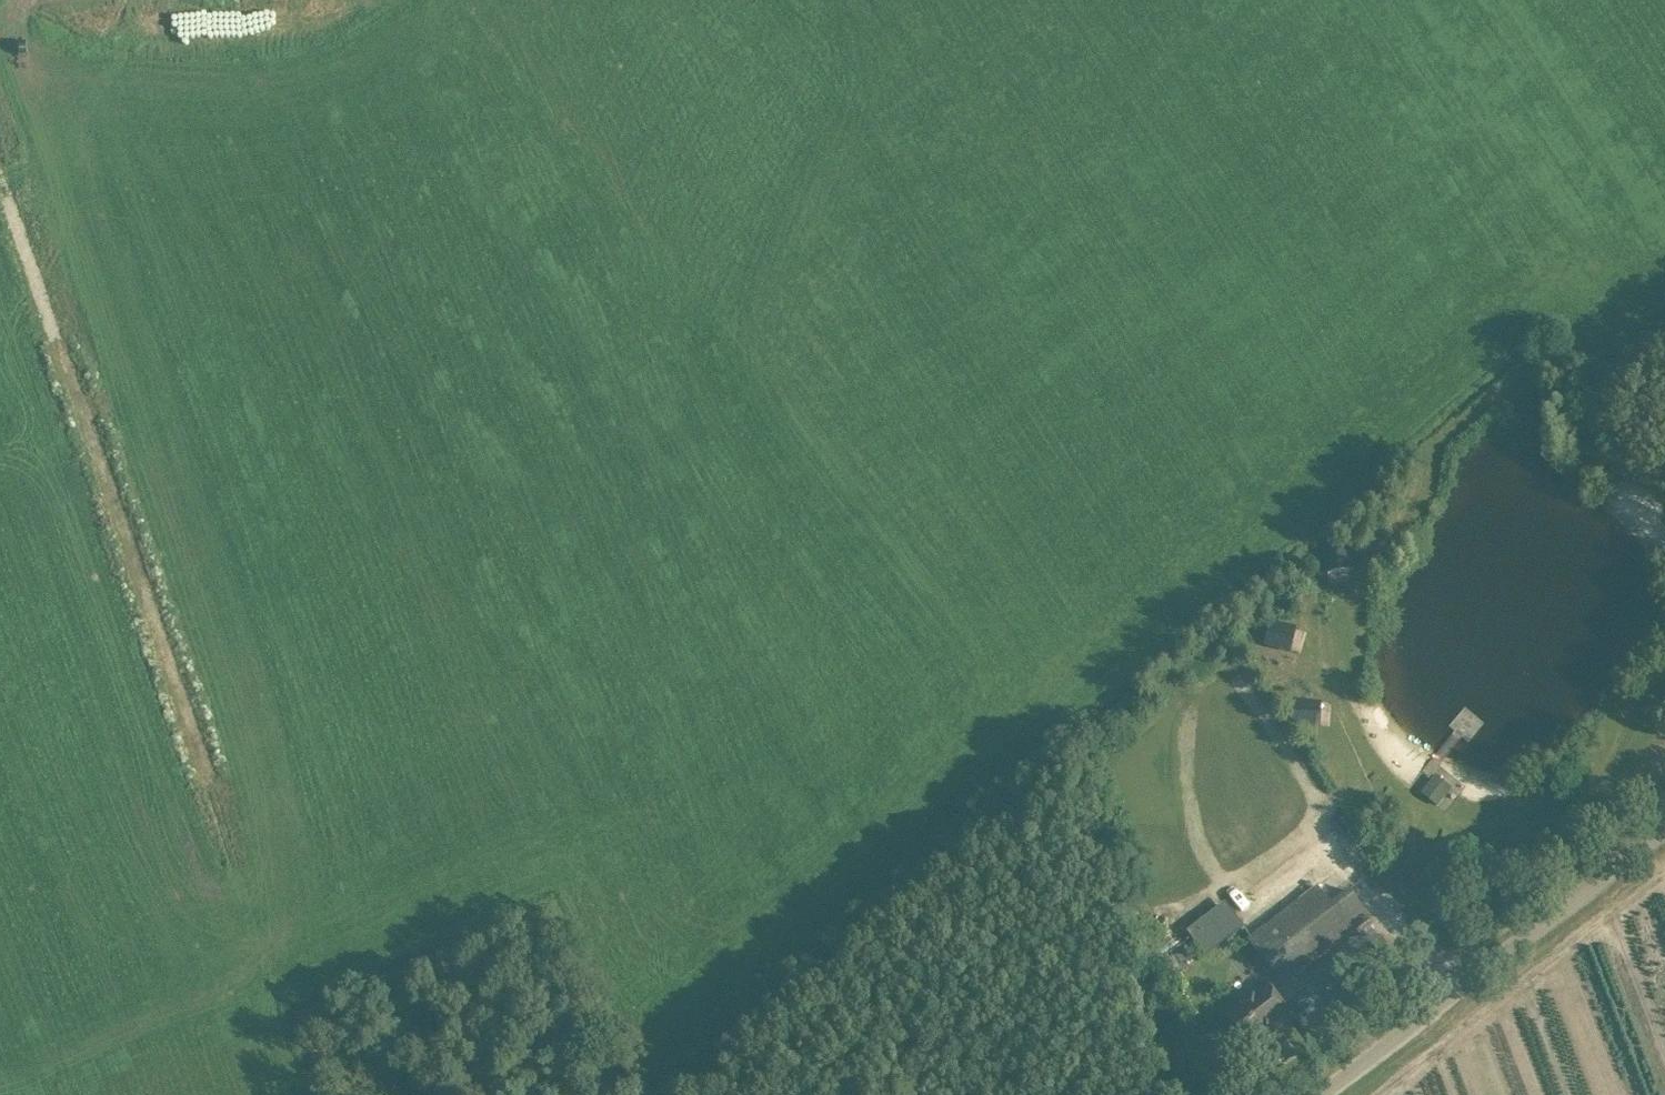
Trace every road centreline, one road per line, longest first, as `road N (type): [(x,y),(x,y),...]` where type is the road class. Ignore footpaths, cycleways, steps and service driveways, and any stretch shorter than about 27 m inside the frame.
road 1 (unclassified): [(1322,1094),(1664,830)]

